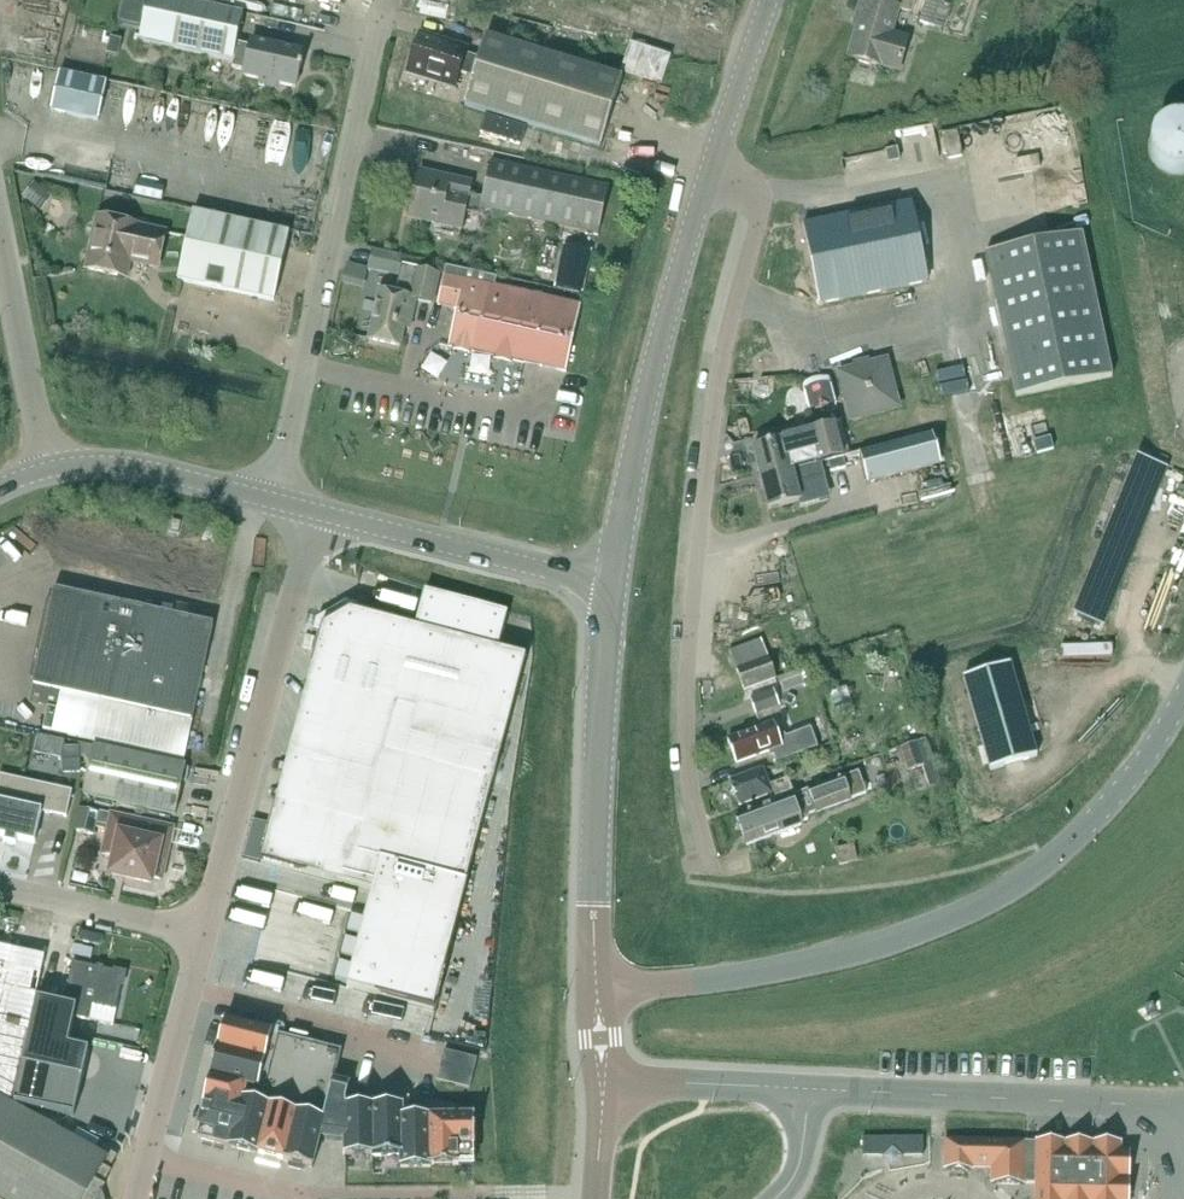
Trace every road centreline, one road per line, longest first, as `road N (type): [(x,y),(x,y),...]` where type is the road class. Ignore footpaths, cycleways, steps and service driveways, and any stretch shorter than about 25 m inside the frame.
road 1 (unclassified): [(690,873),(689,681),(713,420),(763,210),(759,196),(706,180)]
road 2 (tertiary): [(597,988),(785,968),(972,909),(1057,855),(1107,808),(1183,696)]
road 3 (unclassified): [(275,502),(370,73),(363,57)]
road 4 (residential): [(204,936),(315,513)]
road 5 (tertiary): [(610,588),(653,372),(706,180)]
road 6 (tertiary): [(610,588),(597,988)]
road 7 (unclassified): [(807,1090),(1183,1105)]
road 8 (tertiary): [(610,588),(315,513)]
road 9 (residential): [(135,1198),(204,936)]
road 10 (unclassified): [(51,469),(0,229)]
road 11 (tertiary): [(275,502),(122,464),(51,469)]
road 12 (residential): [(204,936),(0,888)]
road 13 (unclassified): [(604,1085),(807,1090)]
road 14 (tertiary): [(706,180),(772,0)]

